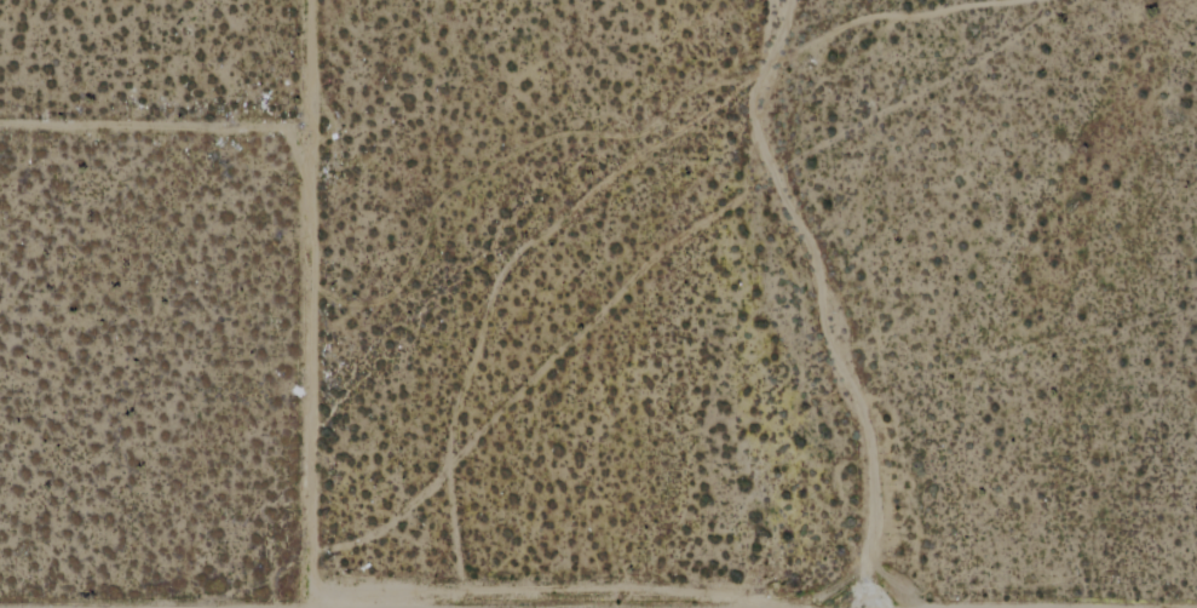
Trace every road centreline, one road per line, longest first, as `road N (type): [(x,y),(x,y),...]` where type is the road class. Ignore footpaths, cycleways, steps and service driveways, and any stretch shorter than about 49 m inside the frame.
road 1 (track): [(306,566),(386,528),(451,465),(472,367),(500,289),(576,212),(749,82)]
road 2 (track): [(871,607),(871,458),(863,421),(830,348),(825,285),(766,156),(754,110),(791,0)]
road 3 (track): [(311,607),(306,127)]
road 4 (track): [(306,127),(308,0)]

